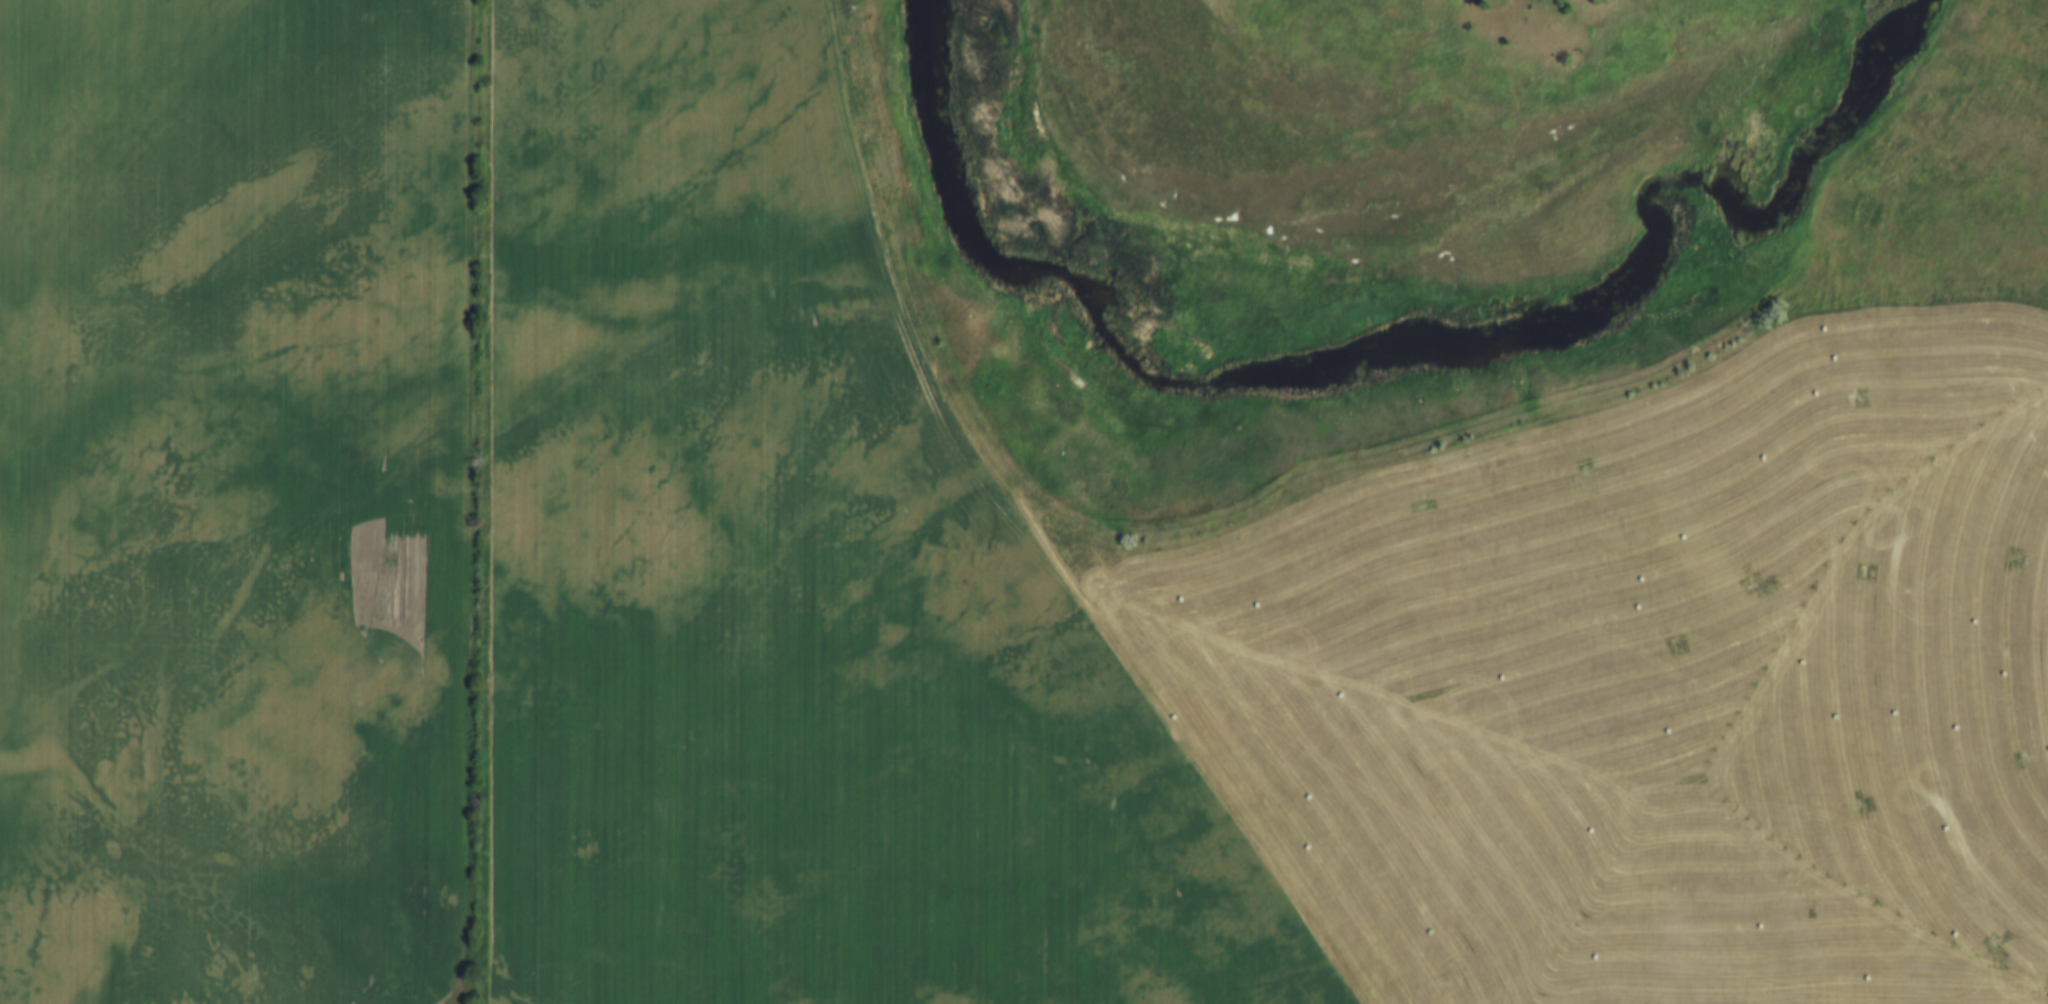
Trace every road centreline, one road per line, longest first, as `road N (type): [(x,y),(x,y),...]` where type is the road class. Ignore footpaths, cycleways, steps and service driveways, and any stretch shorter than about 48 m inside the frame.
road 1 (track): [(812,0),(882,281),(955,452),(1107,637),(1352,1003)]

